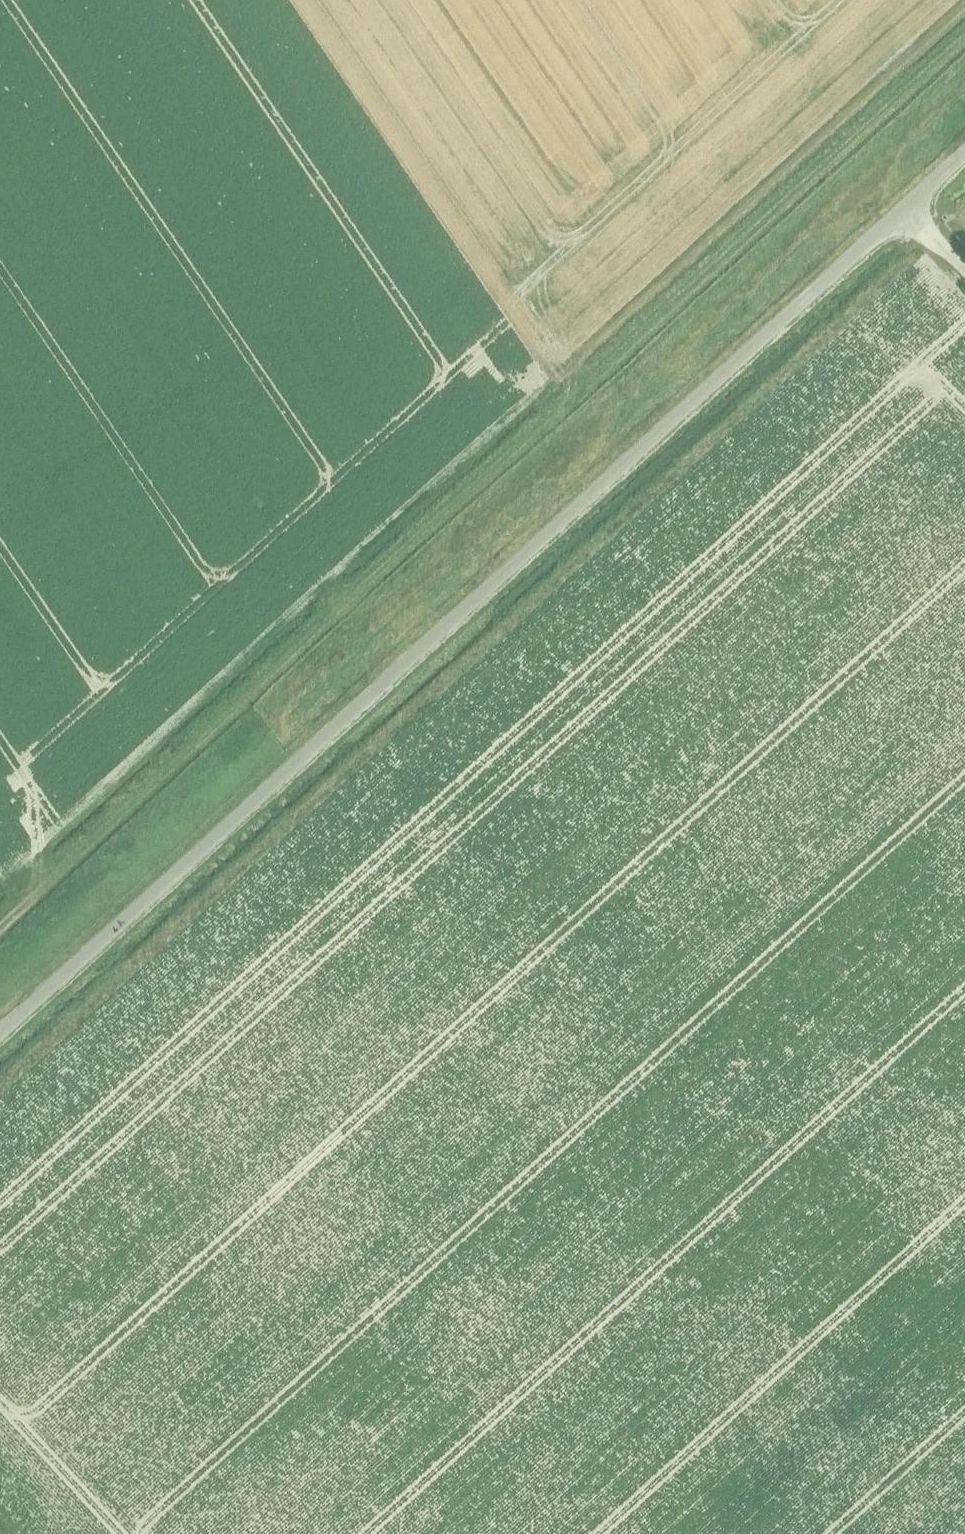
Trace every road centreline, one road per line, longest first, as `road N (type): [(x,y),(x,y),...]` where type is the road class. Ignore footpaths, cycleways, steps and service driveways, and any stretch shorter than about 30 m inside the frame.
road 1 (track): [(0,923),(964,39)]
road 2 (unclassified): [(0,1027),(964,151)]

